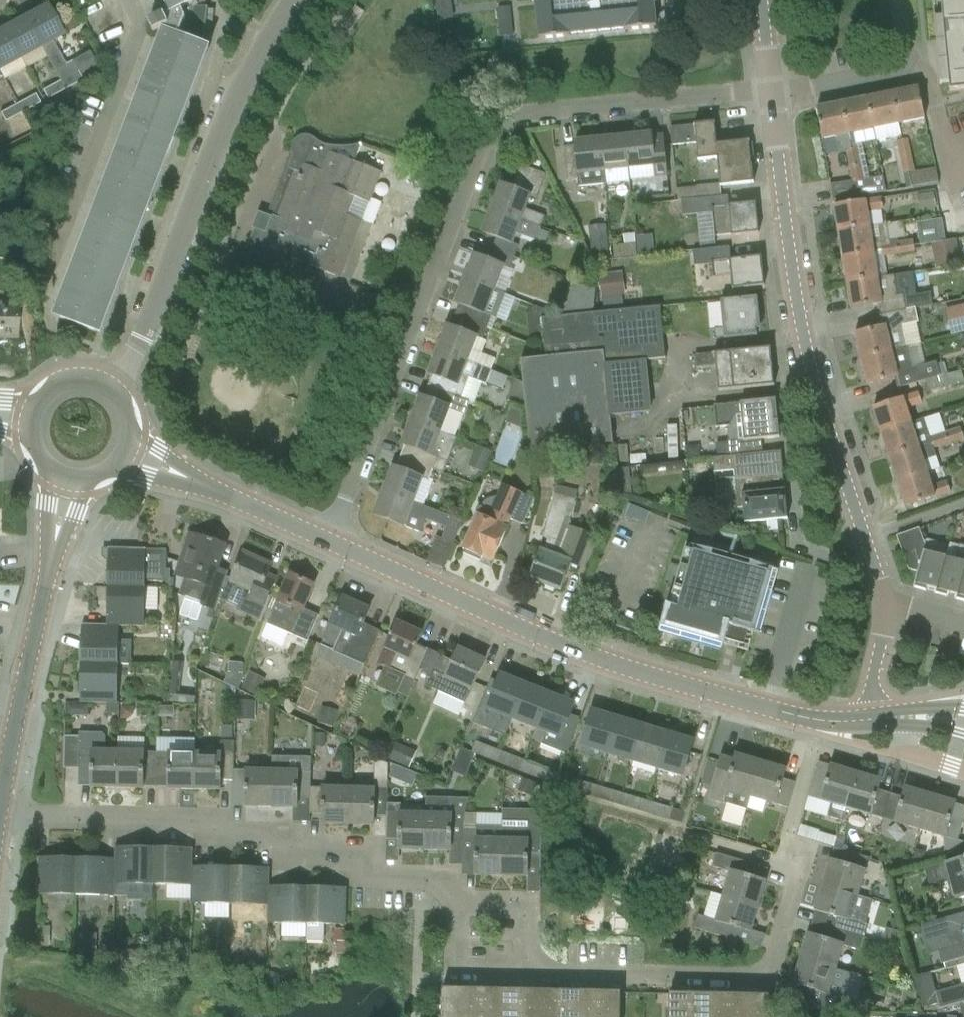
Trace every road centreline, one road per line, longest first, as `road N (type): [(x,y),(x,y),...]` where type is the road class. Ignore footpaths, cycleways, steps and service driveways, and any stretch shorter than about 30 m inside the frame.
road 1 (residential): [(340,553),(500,154),(527,118),(550,109),(770,88)]
road 2 (secondary): [(868,722),(820,722),(609,667),(340,553)]
road 3 (unclassified): [(891,605),(795,281),(770,88)]
road 4 (residential): [(466,911),(420,884),(282,844),(184,823),(7,812)]
road 5 (unclassified): [(110,393),(154,310),(185,222),(263,56),(298,0)]
road 6 (residential): [(809,854),(769,978),(530,978)]
road 7 (secondary): [(7,812),(68,481)]
road 8 (residential): [(54,258),(139,29),(130,0)]
road 9 (secondary): [(340,553),(196,482),(120,460)]
road 10 (residential): [(770,88),(883,79),(908,65),(912,0)]
road 11 (residential): [(530,978),(465,976),(466,911)]
road 12 (residential): [(530,978),(530,912),(466,911)]

